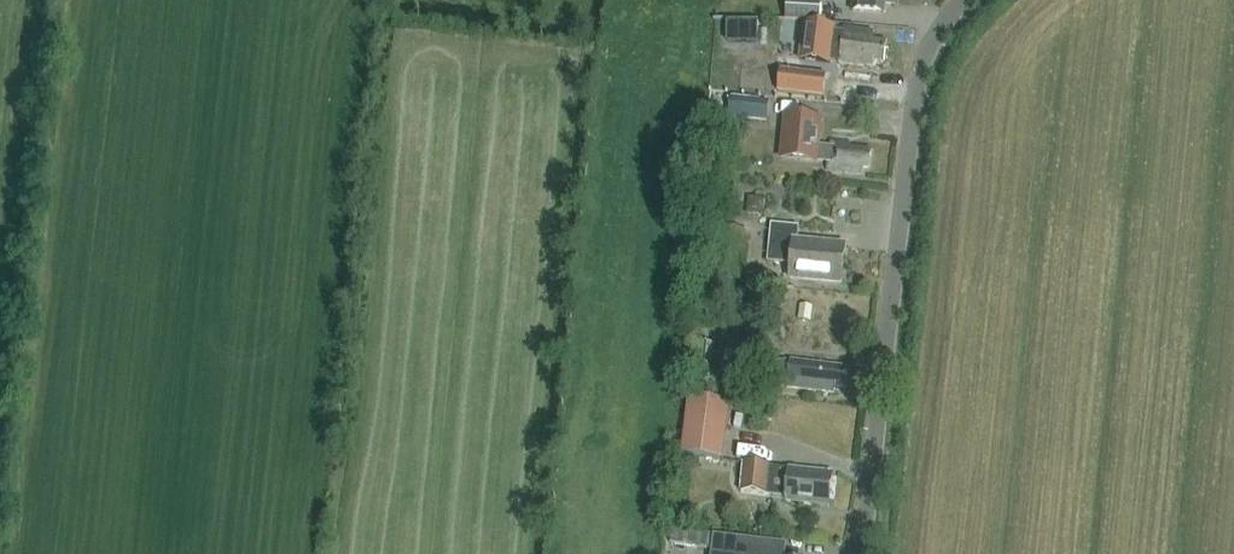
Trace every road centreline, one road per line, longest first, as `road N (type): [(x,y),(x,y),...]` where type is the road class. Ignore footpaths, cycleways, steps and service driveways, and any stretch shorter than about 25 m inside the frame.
road 1 (unclassified): [(859,553),(915,97),(938,32),(966,0)]

